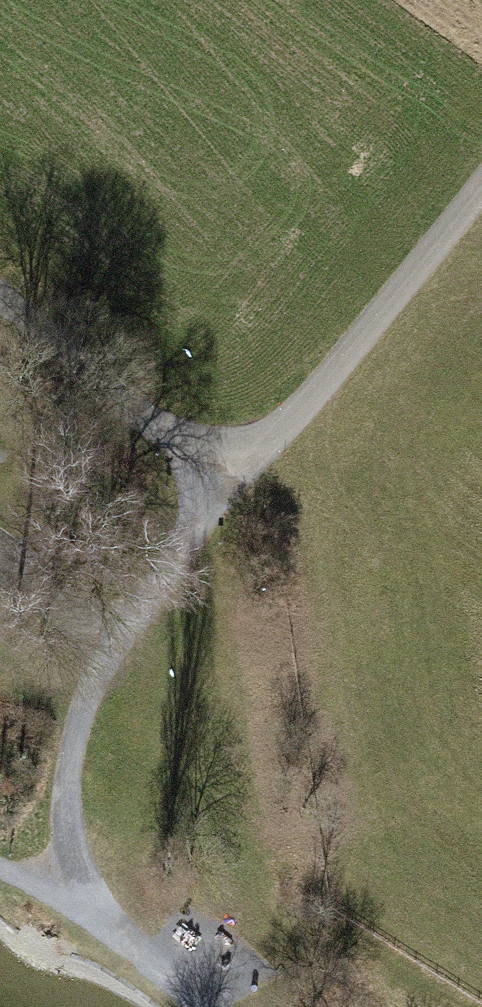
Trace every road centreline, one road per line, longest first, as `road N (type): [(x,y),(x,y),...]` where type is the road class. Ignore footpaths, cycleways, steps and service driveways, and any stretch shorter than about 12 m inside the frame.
road 1 (track): [(80,887),(63,795),(82,713),(233,476)]
road 2 (track): [(481,185),(309,398),(233,476)]
road 3 (track): [(233,476),(131,409),(0,299)]
road 4 (track): [(202,1006),(80,887)]

